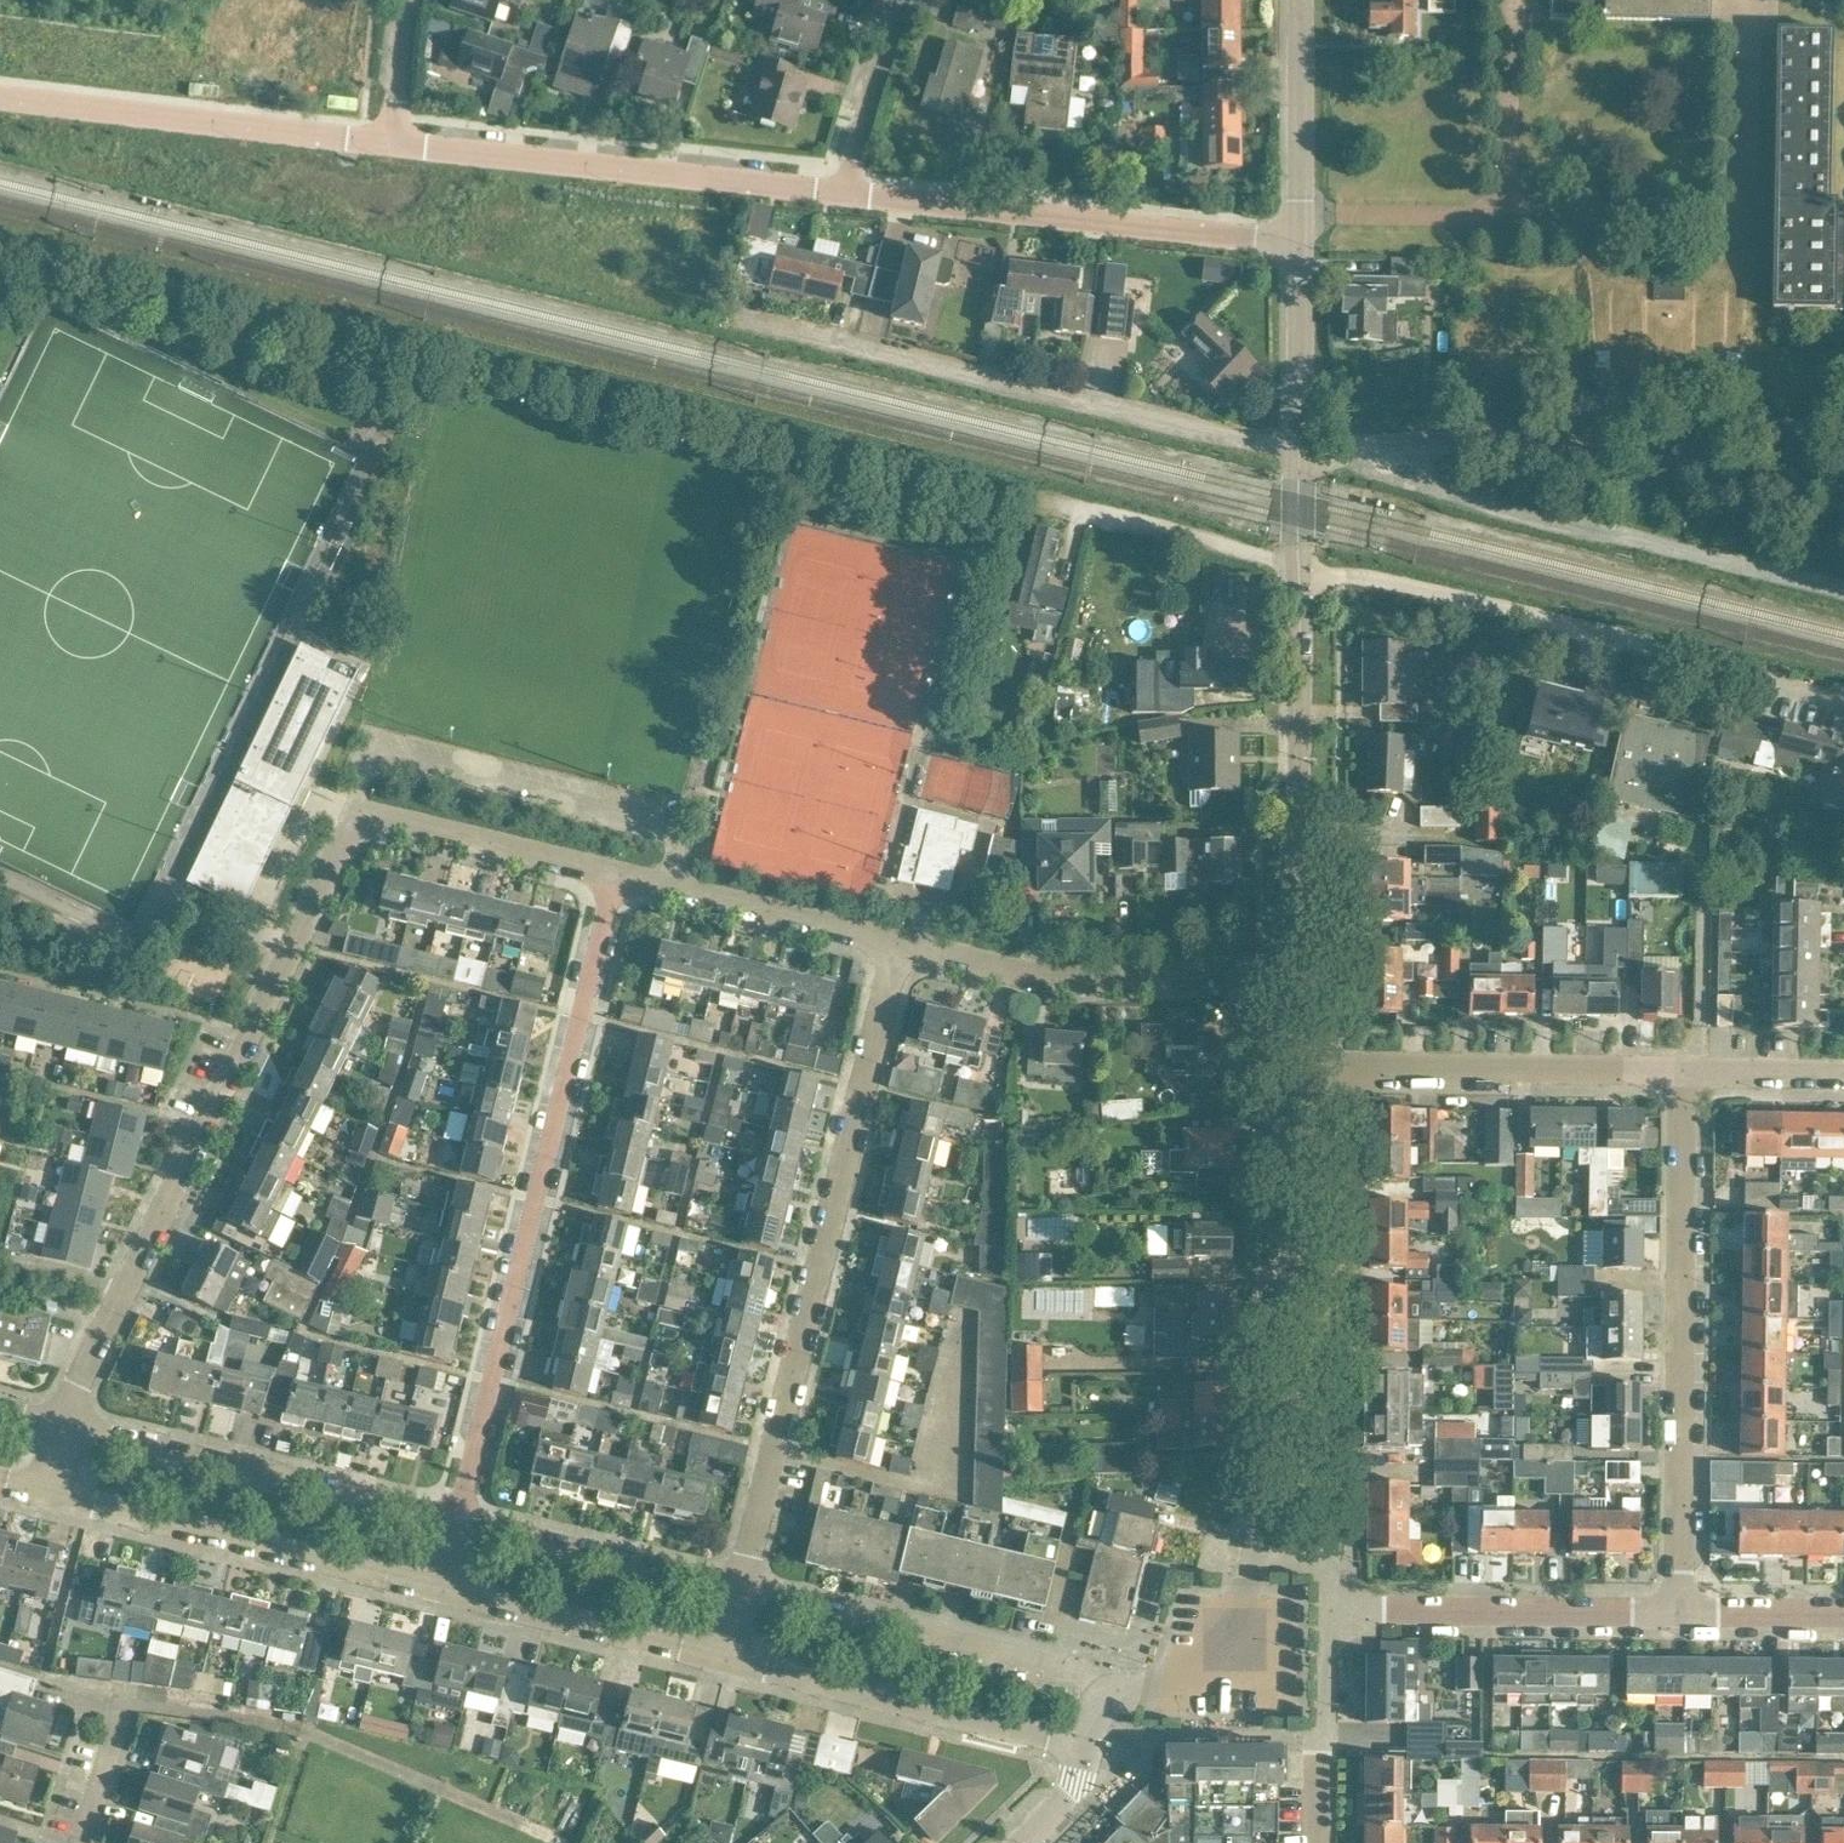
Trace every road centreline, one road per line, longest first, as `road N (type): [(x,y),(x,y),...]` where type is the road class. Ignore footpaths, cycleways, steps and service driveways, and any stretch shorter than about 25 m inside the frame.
road 1 (residential): [(459,1525),(614,873)]
road 2 (residential): [(899,944),(739,1593)]
road 3 (residential): [(63,1429),(199,1130),(345,840)]
road 4 (track): [(1298,453),(736,314)]
road 5 (residential): [(1843,704),(1299,567)]
road 6 (residential): [(1681,1613),(1681,1071)]
road 7 (residential): [(1385,449),(1433,490),(1843,594)]
road 8 (unclassified): [(1385,449),(1843,428)]
road 9 (residential): [(1299,239),(845,194)]
road 10 (residential): [(845,194),(395,140)]
road 11 (residential): [(1751,0),(1739,207),(1720,221),(1512,220)]
road 12 (residential): [(459,1525),(63,1429)]
road 13 (residential): [(48,1494),(442,1586)]
road 14 (residential): [(1295,963),(1042,978),(899,944)]
road 15 (residential): [(395,140),(0,96)]
road 16 (tertiary): [(1295,963),(1299,567)]
road 17 (residential): [(1101,1691),(1069,1670),(739,1593)]
road 18 (residential): [(723,1658),(1087,1747)]
road 19 (residential): [(1681,1613),(1331,1611)]
road 20 (residential): [(1355,1064),(1681,1071)]
road 21 (residential): [(1352,1274),(1350,1554),(1333,1560)]
road 22 (residential): [(899,944),(614,873)]
road 23 (residential): [(442,1586),(723,1658)]
road 24 (residential): [(739,1593),(459,1525)]
road 25 (tertiary): [(1262,1555),(1288,1434),(1292,1274)]
road 26 (residential): [(614,873),(401,820),(378,818),(345,840)]
road 27 (residential): [(1299,567),(1038,502)]
road 28 (tertiary): [(1101,1691),(1155,1690),(1212,1658),(1262,1555)]
road 29 (residential): [(1320,1842),(1331,1611)]
road 30 (residential): [(1512,220),(1516,0)]
road 31 (tertiary): [(1299,217),(1299,0)]
road 32 (tertiary): [(1298,453),(1299,239)]
road 33 (residential): [(1512,220),(1299,217)]
road 34 (tertiary): [(1292,1274),(1294,1063)]
road 35 (residential): [(1355,1064),(1352,1274)]
road 36 (residential): [(845,194),(900,0)]
road 37 (residential): [(1681,1071),(1843,1075)]
road 38 (residential): [(1843,1613),(1681,1613)]
road 39 (residential): [(82,1842),(127,1704)]
road 40 (residential): [(395,140),(410,0)]
road 41 (tertiary): [(1019,1842),(1079,1781),(1087,1747)]

